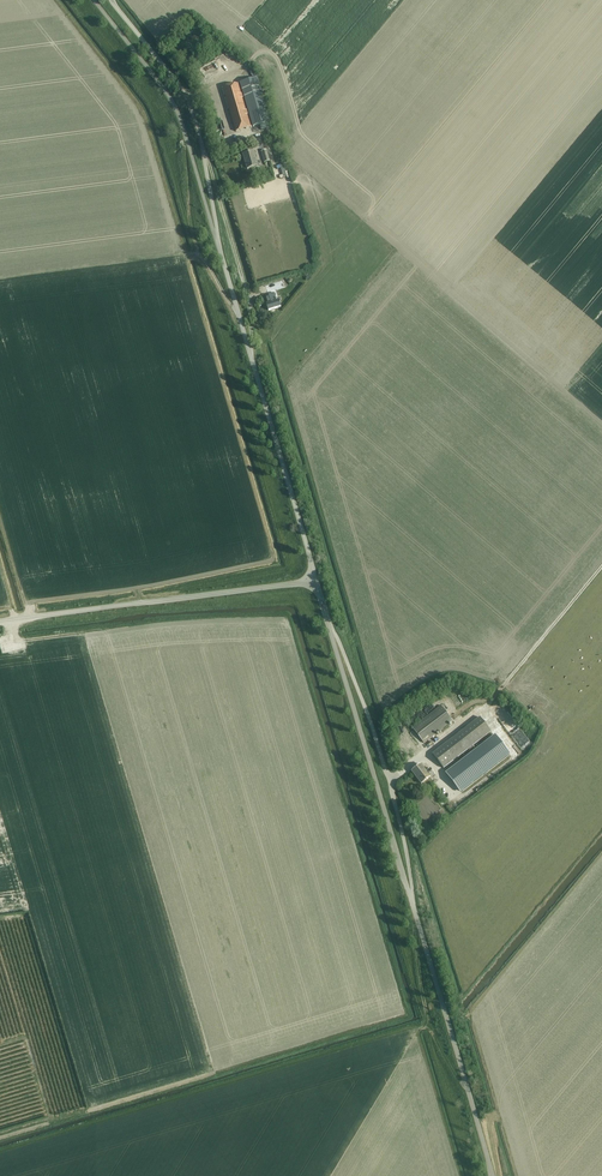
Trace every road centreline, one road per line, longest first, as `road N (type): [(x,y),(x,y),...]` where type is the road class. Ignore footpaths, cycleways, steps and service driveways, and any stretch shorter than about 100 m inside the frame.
road 1 (unclassified): [(316,580),(216,238)]
road 2 (unclassified): [(0,621),(316,580)]
road 3 (unclassified): [(491,1175),(410,896)]
road 4 (unclassified): [(410,896),(389,781),(330,629)]
road 5 (unclassified): [(410,896),(330,629)]
road 6 (unclassified): [(216,238),(175,108),(93,0)]
road 7 (unclassified): [(216,238),(189,100),(113,0)]
road 8 (track): [(518,1175),(472,1015),(446,1023)]
road 9 (track): [(601,567),(491,698)]

